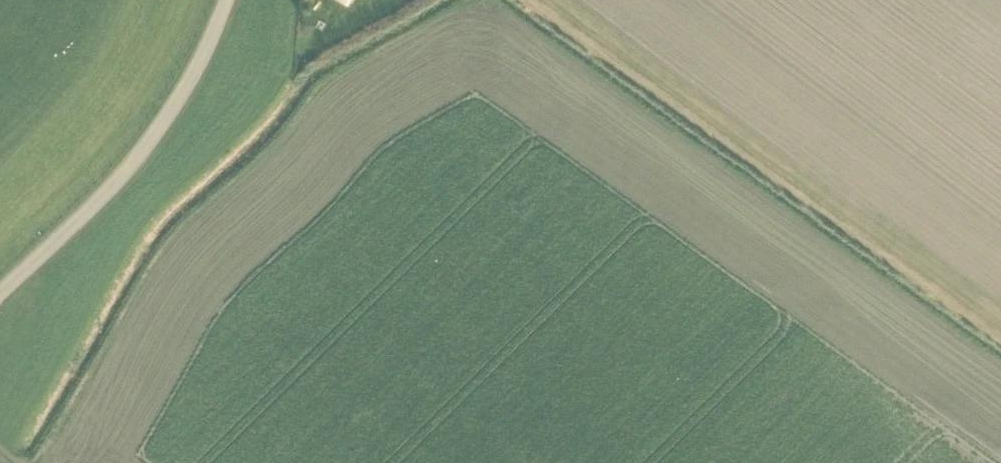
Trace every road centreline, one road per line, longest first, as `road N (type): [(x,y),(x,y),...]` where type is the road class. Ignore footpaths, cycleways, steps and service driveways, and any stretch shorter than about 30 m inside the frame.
road 1 (unclassified): [(0,294),(139,157),(201,62),(227,0)]

